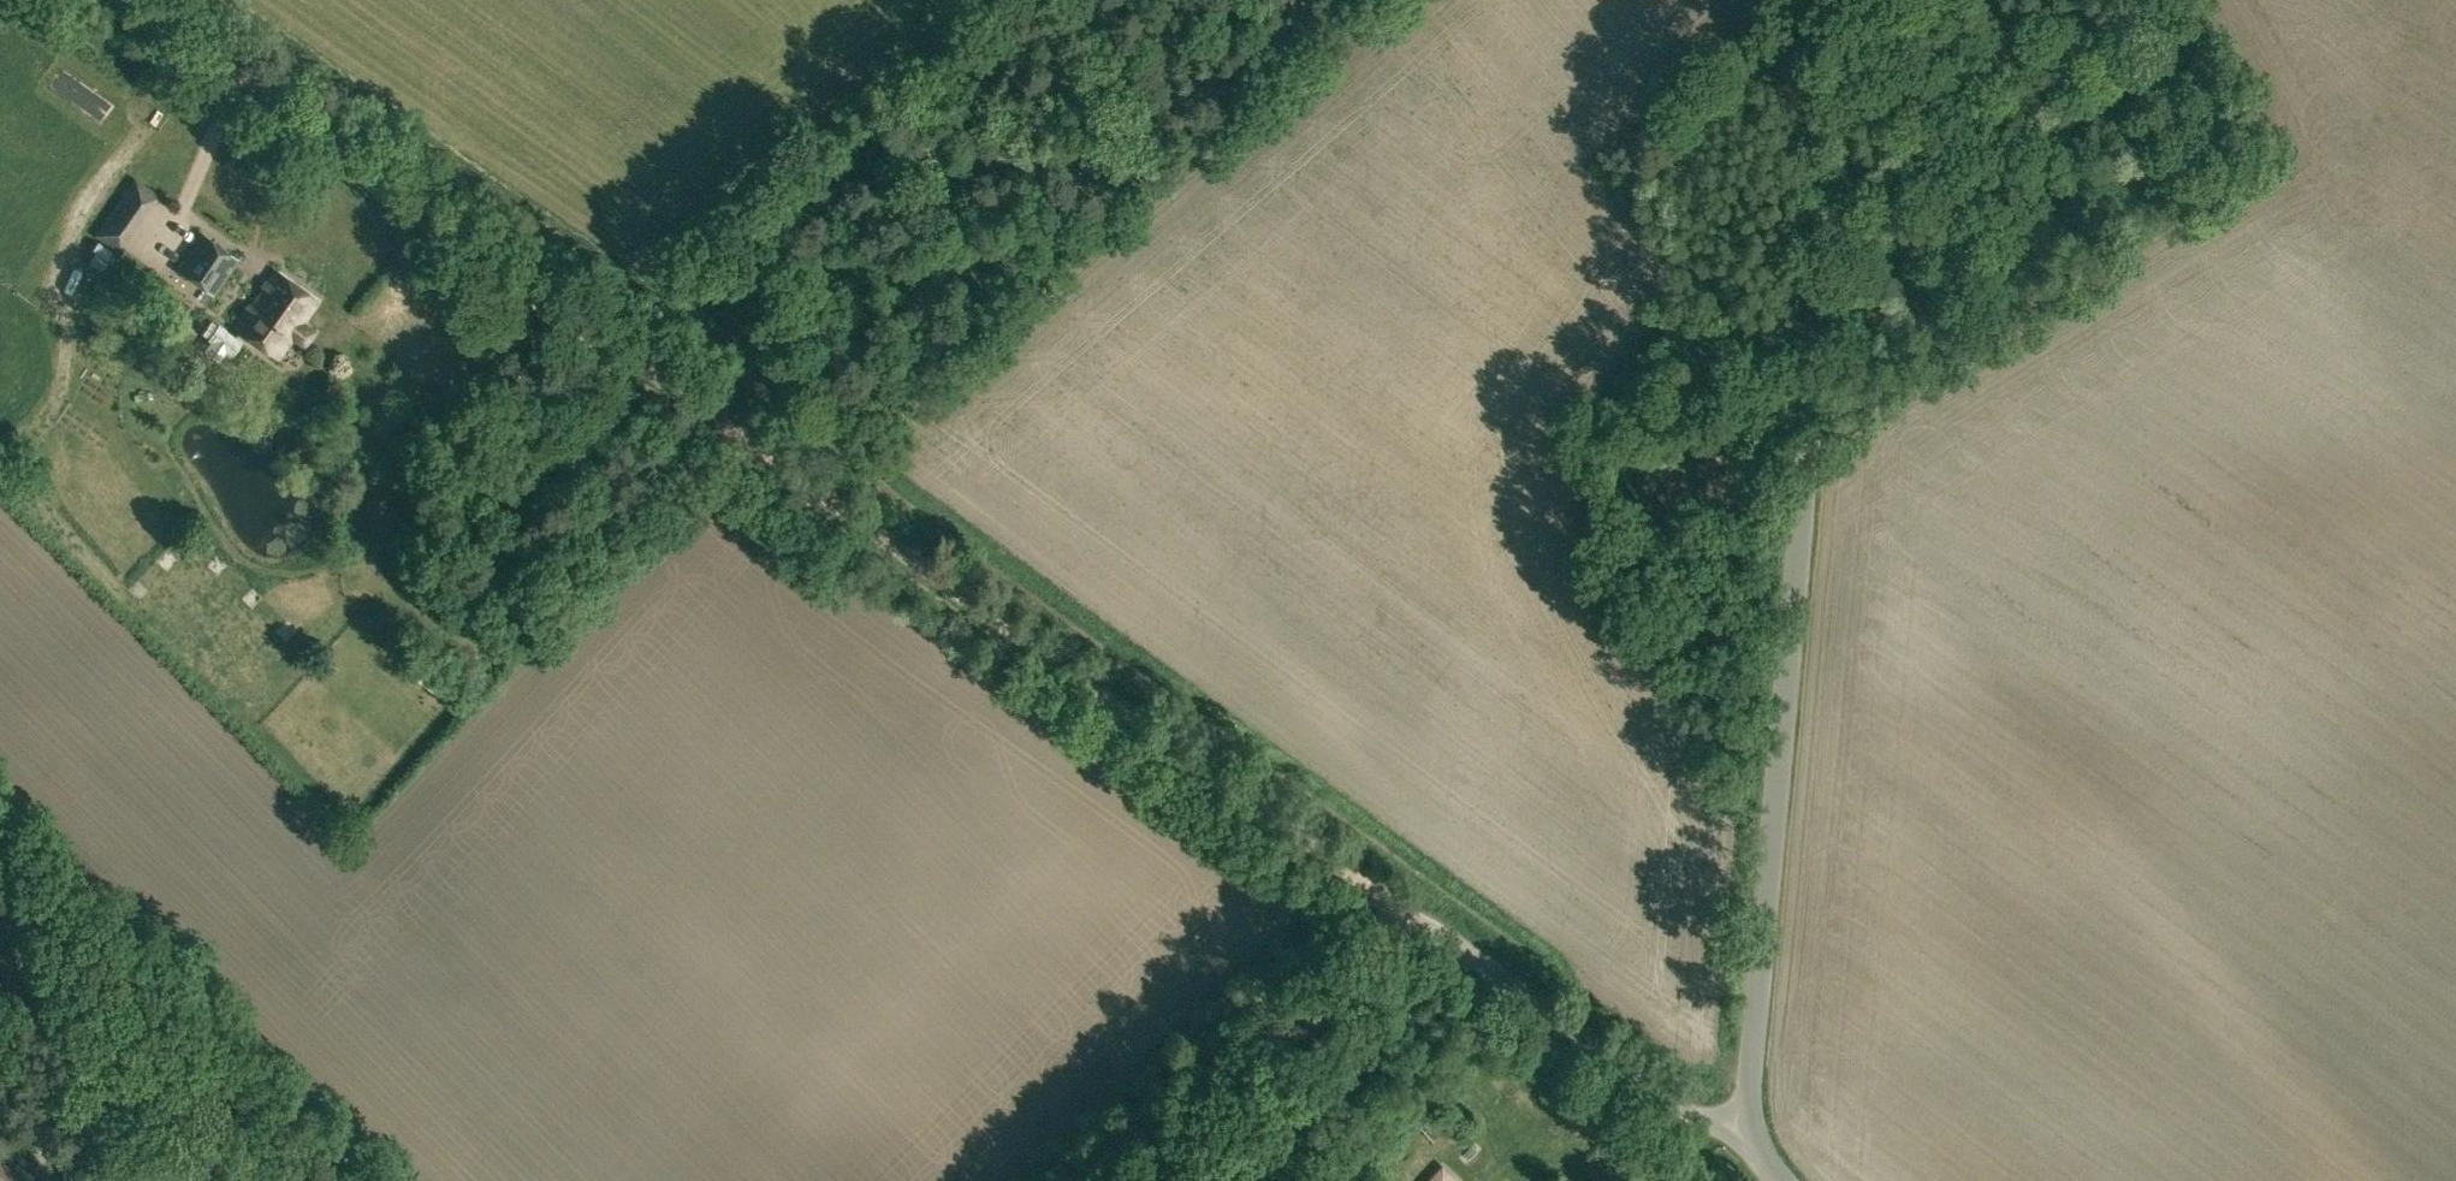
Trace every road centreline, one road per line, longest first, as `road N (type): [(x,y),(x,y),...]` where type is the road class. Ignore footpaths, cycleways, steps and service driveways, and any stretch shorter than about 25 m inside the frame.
road 1 (track): [(1409,914),(127,0)]
road 2 (tertiary): [(1746,1129),(1830,0)]
road 3 (unclassified): [(1746,1129),(1698,1119),(1409,914)]

